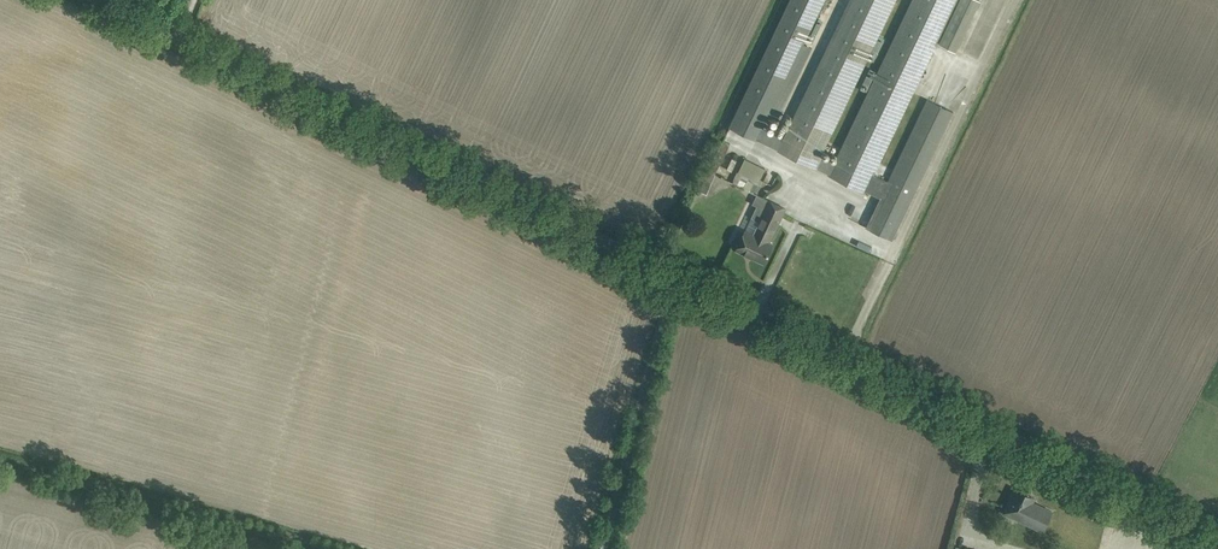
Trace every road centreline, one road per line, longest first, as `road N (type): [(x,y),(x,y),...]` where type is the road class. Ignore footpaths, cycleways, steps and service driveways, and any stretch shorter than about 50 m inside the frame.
road 1 (unclassified): [(1217,533),(101,0)]
road 2 (track): [(0,462),(307,548)]

